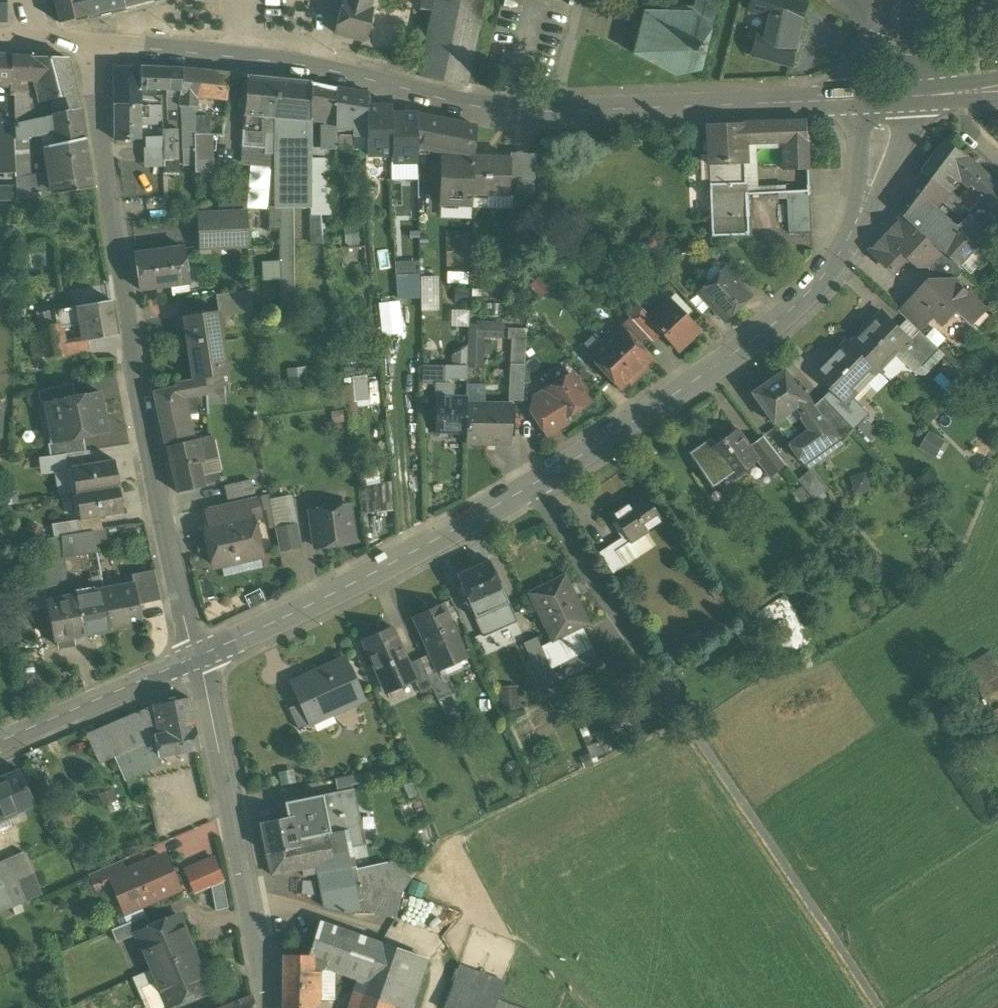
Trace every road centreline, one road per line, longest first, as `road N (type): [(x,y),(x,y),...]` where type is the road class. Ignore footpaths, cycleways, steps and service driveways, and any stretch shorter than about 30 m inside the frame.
road 1 (secondary): [(893,96),(889,146),(837,259),(798,304),(721,368),(396,568),(206,655)]
road 2 (secondary): [(893,96),(510,109),(305,64),(96,45)]
road 3 (track): [(881,1007),(532,486)]
road 4 (tertiary): [(96,45),(133,376),(206,655)]
road 5 (tertiary): [(206,655),(266,1007)]
road 6 (secondary): [(206,655),(0,745)]

